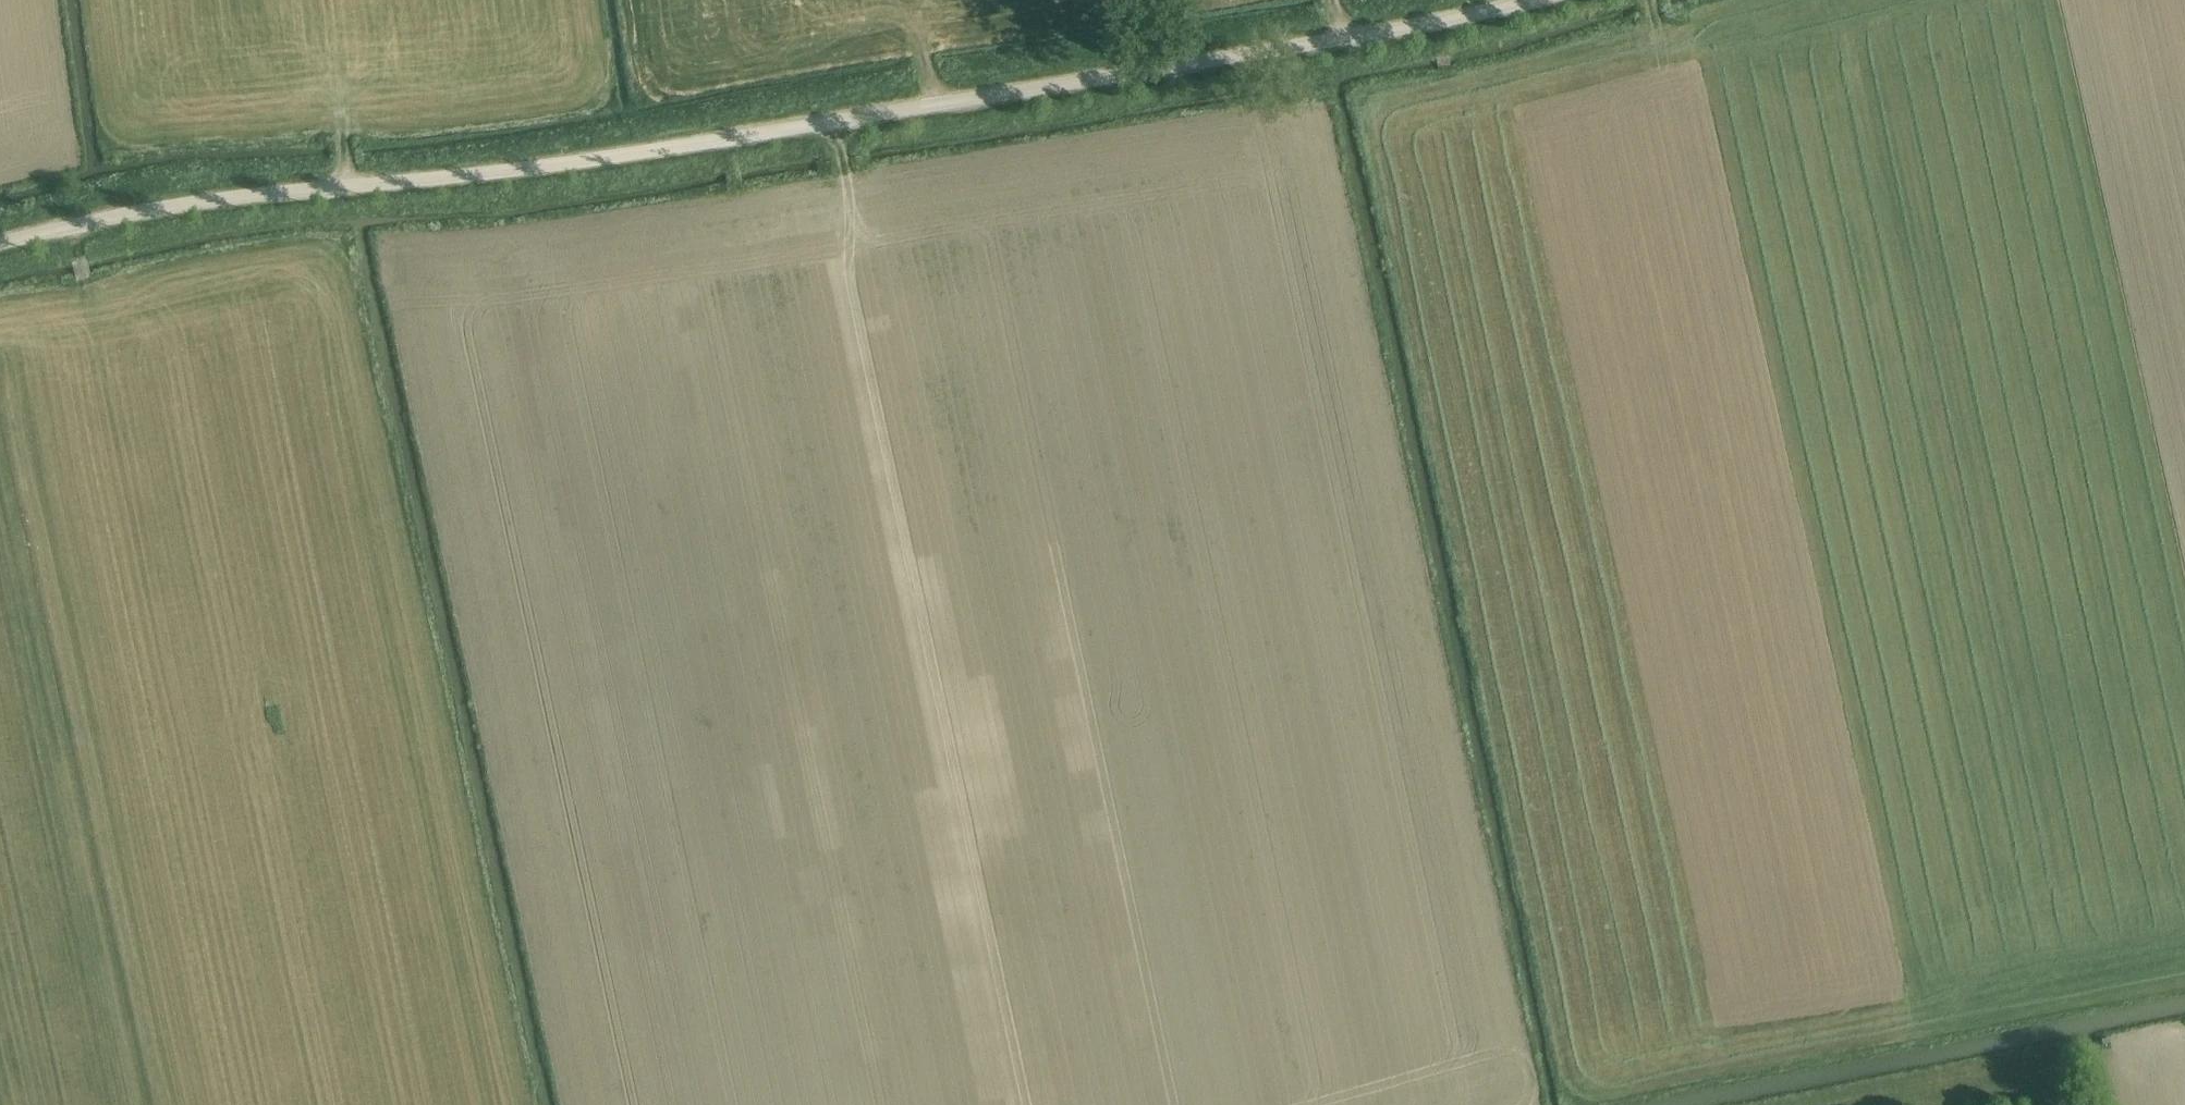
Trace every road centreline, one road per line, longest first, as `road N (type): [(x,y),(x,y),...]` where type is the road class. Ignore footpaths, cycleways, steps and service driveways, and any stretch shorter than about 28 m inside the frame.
road 1 (unclassified): [(0,242),(144,209),(482,179),(1439,23),(1521,0)]

